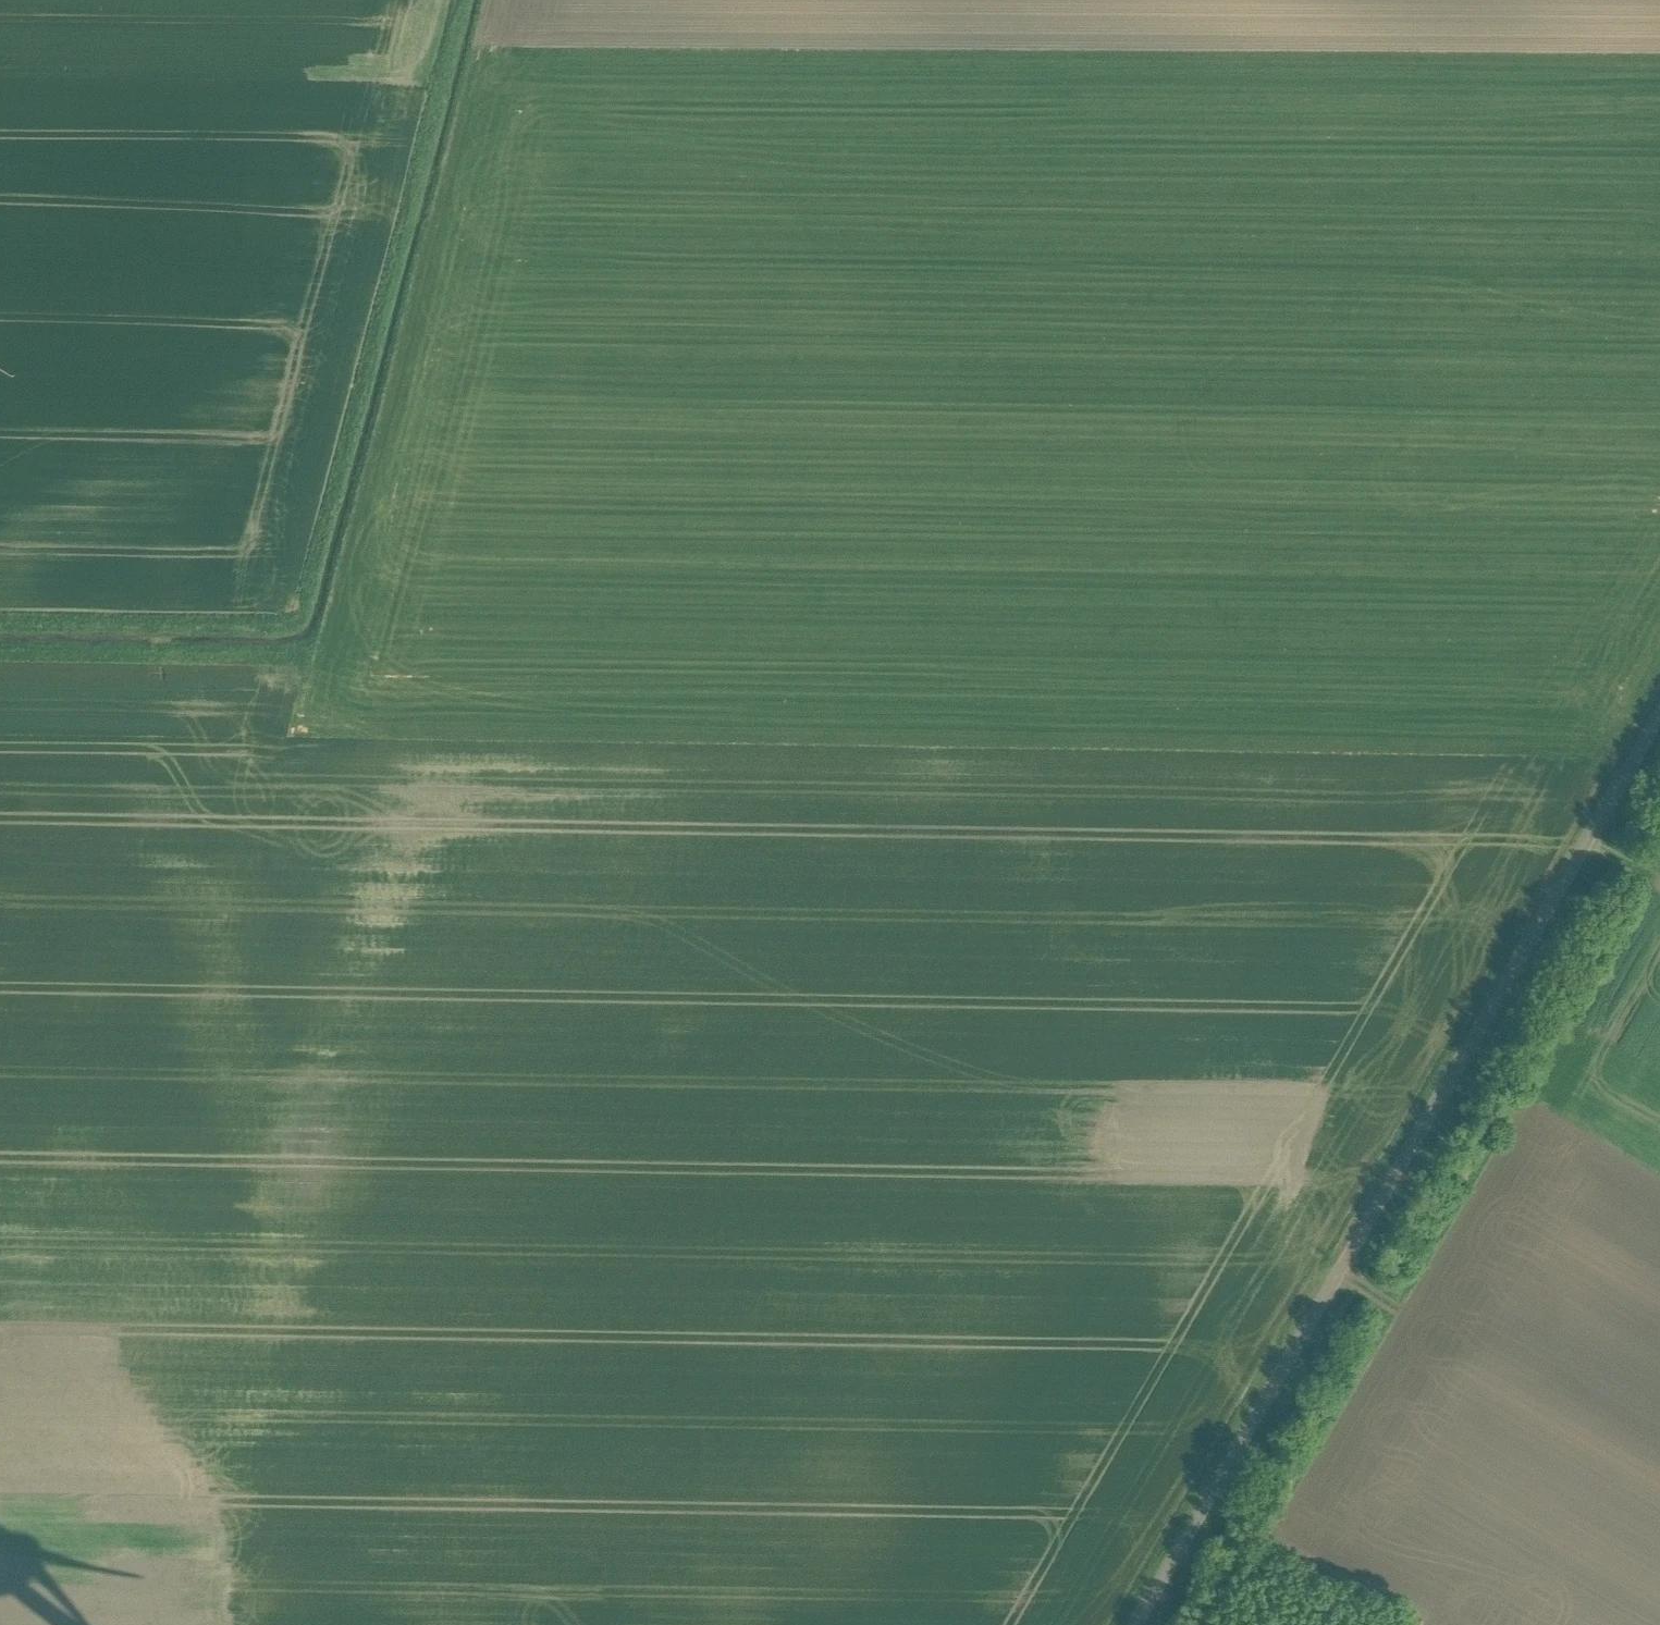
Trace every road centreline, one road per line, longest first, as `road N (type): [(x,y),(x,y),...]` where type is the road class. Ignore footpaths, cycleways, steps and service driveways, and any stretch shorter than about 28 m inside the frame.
road 1 (track): [(1659,722),(1141,1624)]

